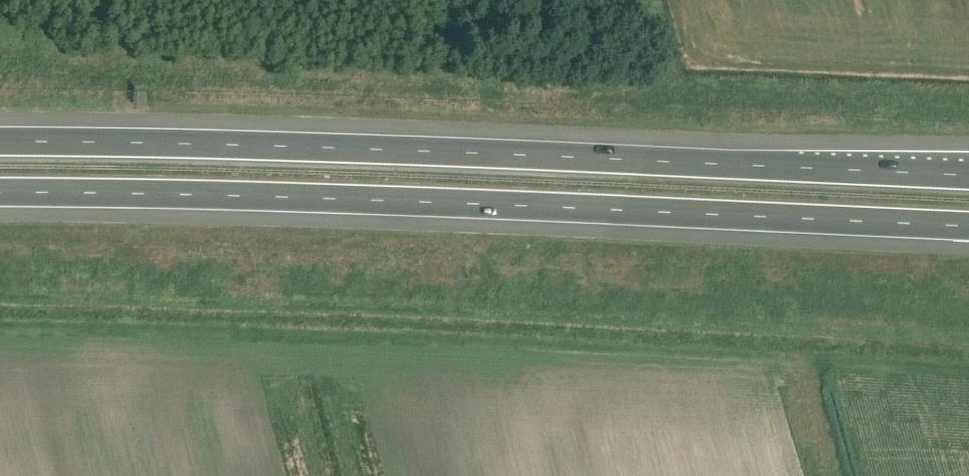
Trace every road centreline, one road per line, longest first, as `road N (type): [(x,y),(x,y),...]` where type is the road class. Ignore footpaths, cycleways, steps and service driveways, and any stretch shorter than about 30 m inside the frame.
road 1 (motorway): [(0,193),(968,227)]
road 2 (motorway): [(968,176),(0,142)]

